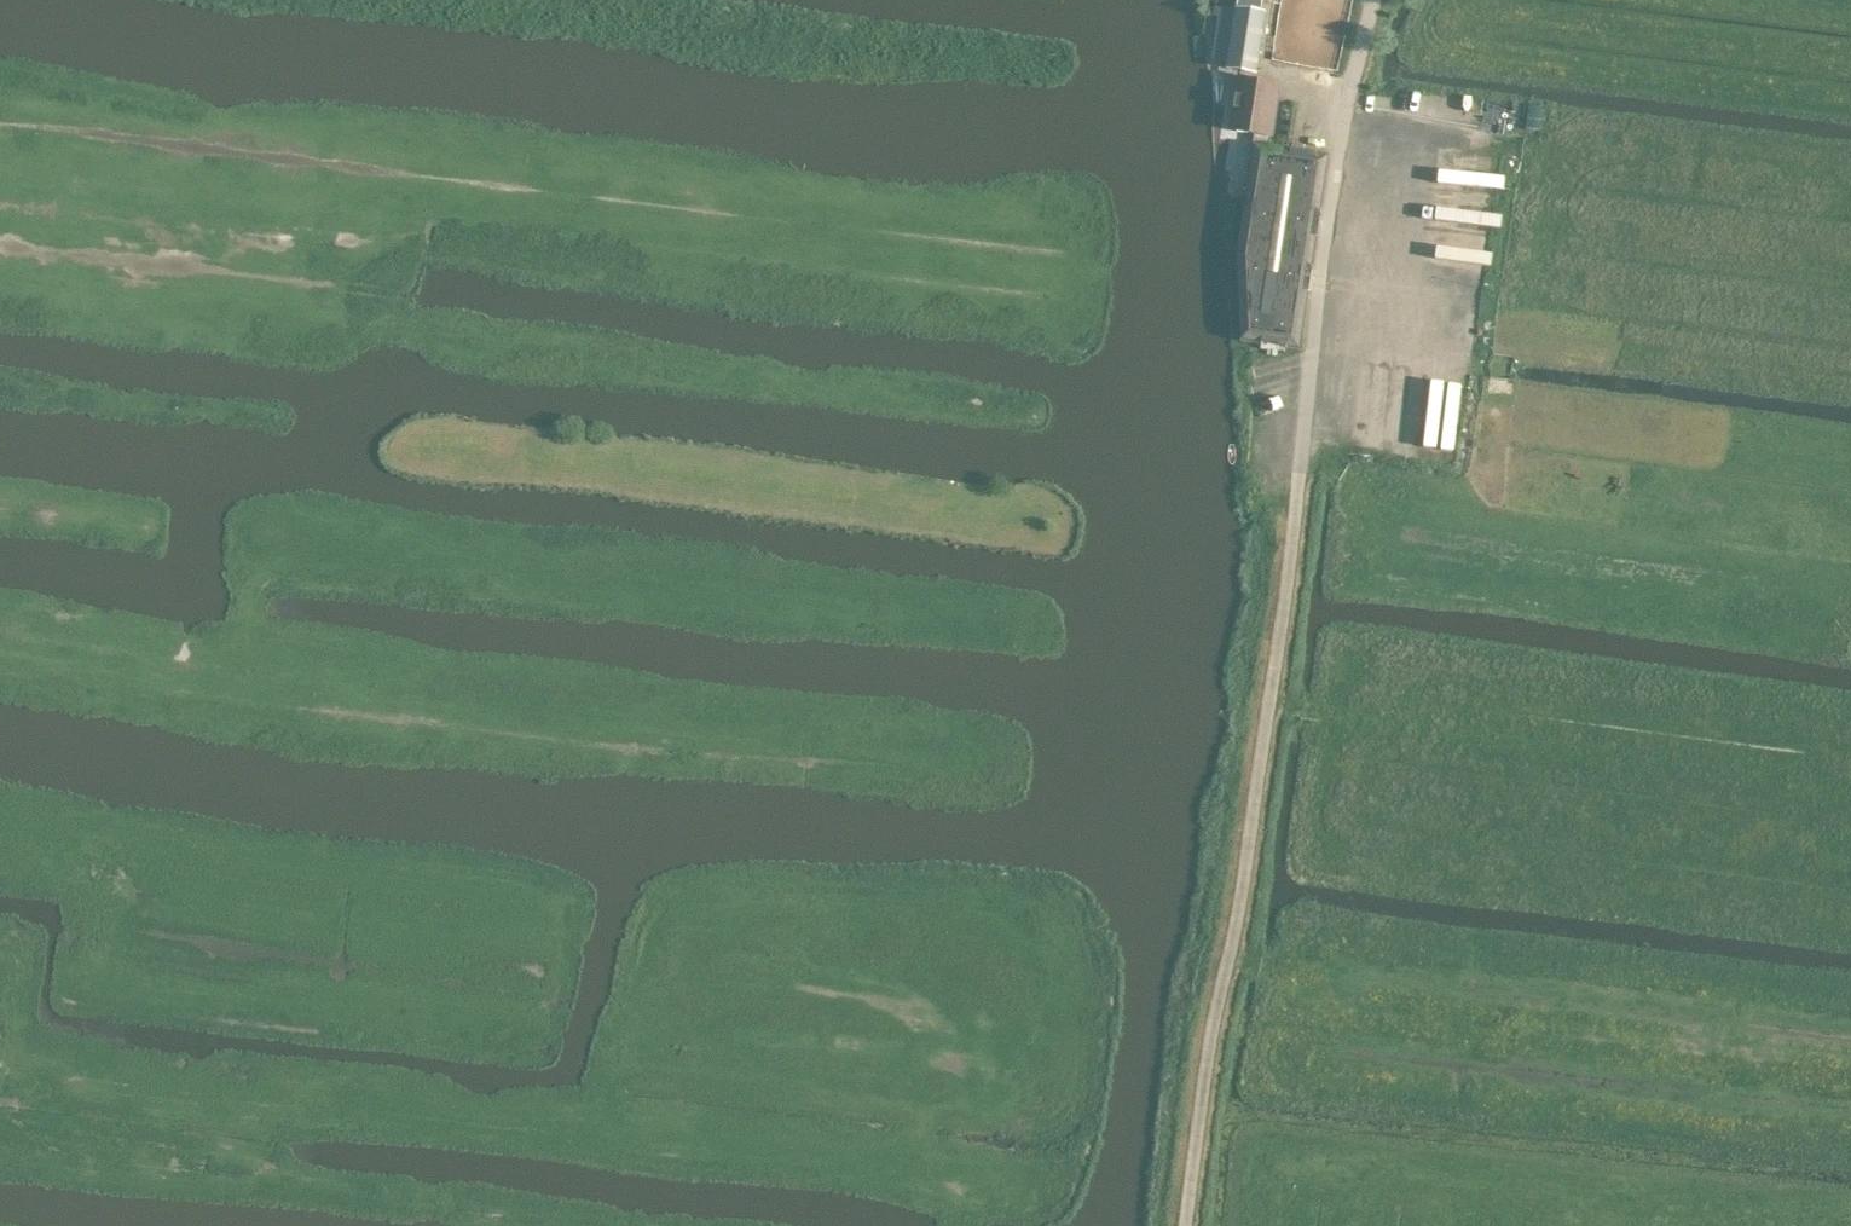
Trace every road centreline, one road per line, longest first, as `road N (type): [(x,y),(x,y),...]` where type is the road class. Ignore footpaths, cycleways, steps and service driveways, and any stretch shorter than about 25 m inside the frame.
road 1 (unclassified): [(1190,1225),(1290,542),(1342,108),(1371,0)]

